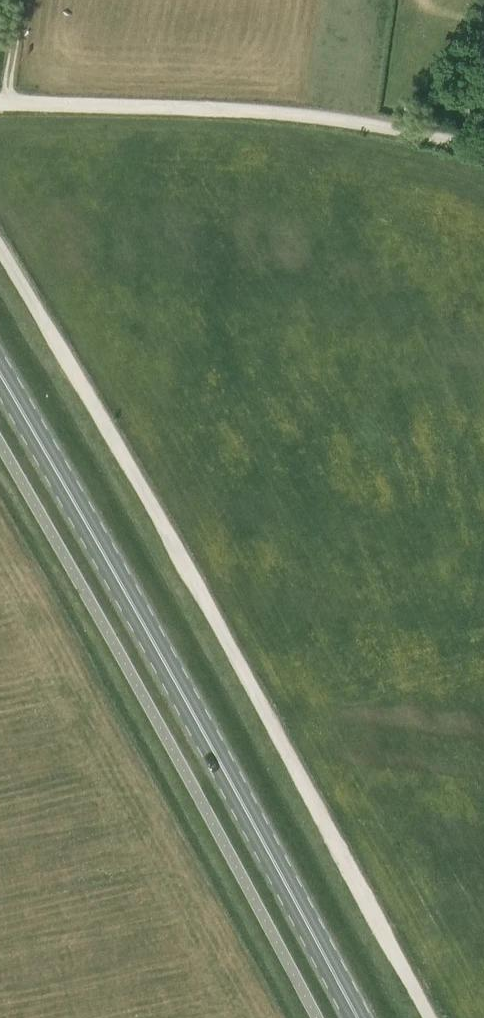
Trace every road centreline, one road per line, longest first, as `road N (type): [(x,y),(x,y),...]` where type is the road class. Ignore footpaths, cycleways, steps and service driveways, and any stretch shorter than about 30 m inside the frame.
road 1 (track): [(431,1017),(0,249)]
road 2 (primary): [(358,1017),(0,370)]
road 3 (track): [(7,103),(232,109),(483,149)]

